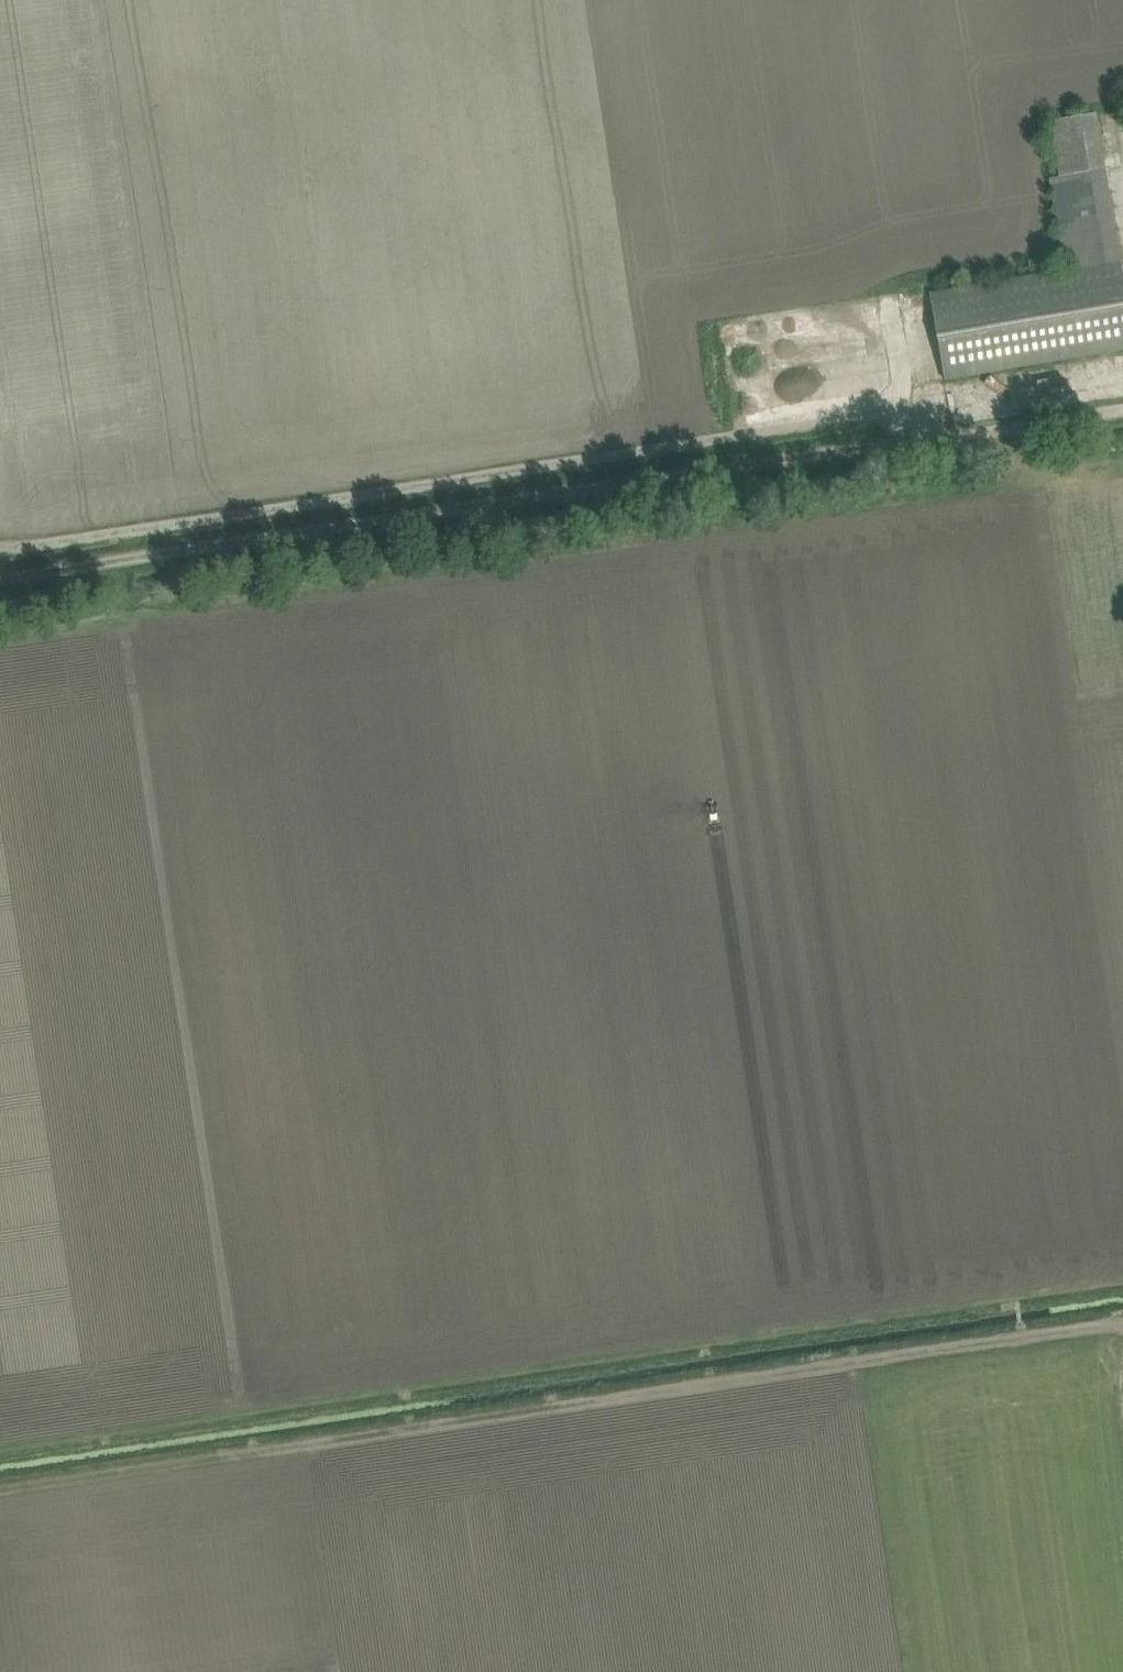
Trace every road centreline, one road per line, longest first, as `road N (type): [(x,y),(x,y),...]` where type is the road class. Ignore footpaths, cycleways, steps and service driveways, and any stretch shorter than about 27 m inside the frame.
road 1 (track): [(1122,413),(0,579)]

